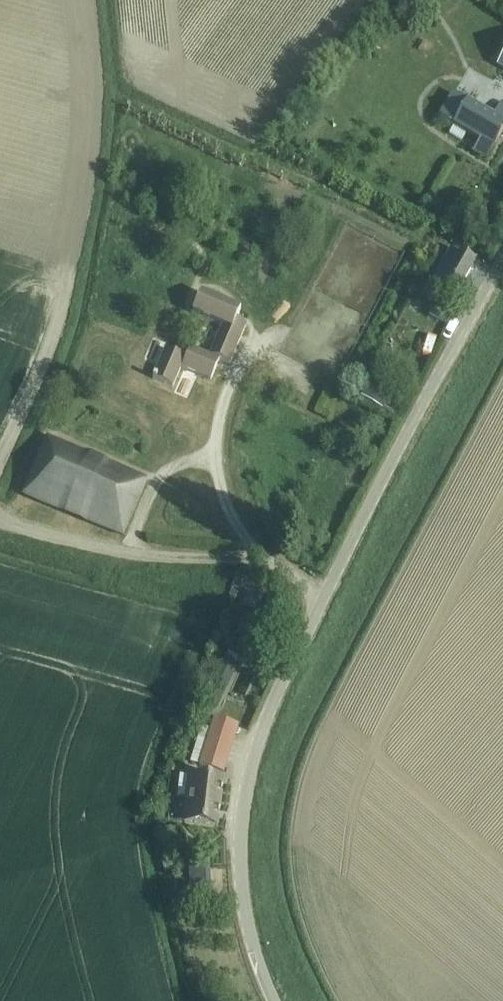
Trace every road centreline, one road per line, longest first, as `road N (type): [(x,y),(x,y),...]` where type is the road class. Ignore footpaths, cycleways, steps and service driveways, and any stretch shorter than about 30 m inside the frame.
road 1 (unclassified): [(502,262),(285,678),(248,781),(241,837),(253,950)]

